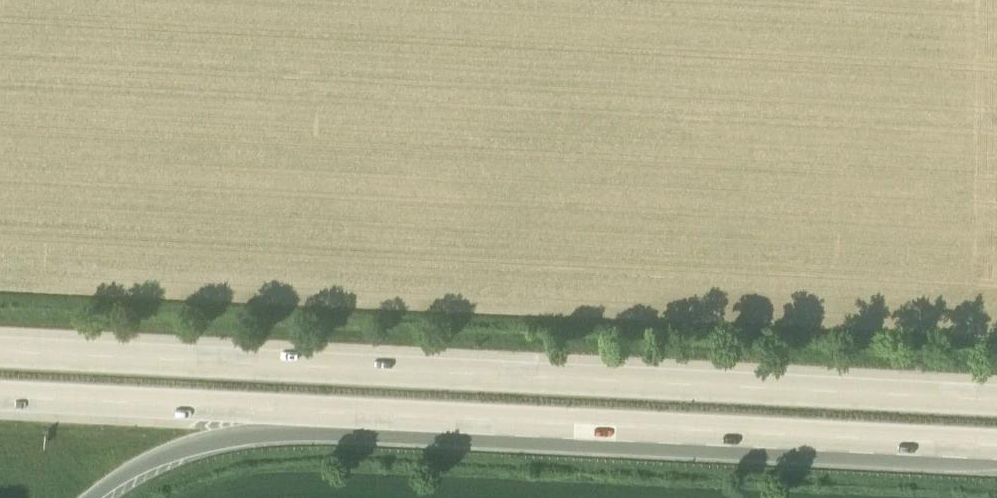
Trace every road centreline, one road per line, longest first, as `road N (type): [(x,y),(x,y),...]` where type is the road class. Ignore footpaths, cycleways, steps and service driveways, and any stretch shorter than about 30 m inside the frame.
road 1 (motorway): [(996,401),(0,353)]
road 2 (motorway): [(0,398),(624,426)]
road 3 (motorway): [(93,497),(151,462),(272,434),(497,442),(624,426)]
road 4 (motorway): [(624,426),(996,447)]

